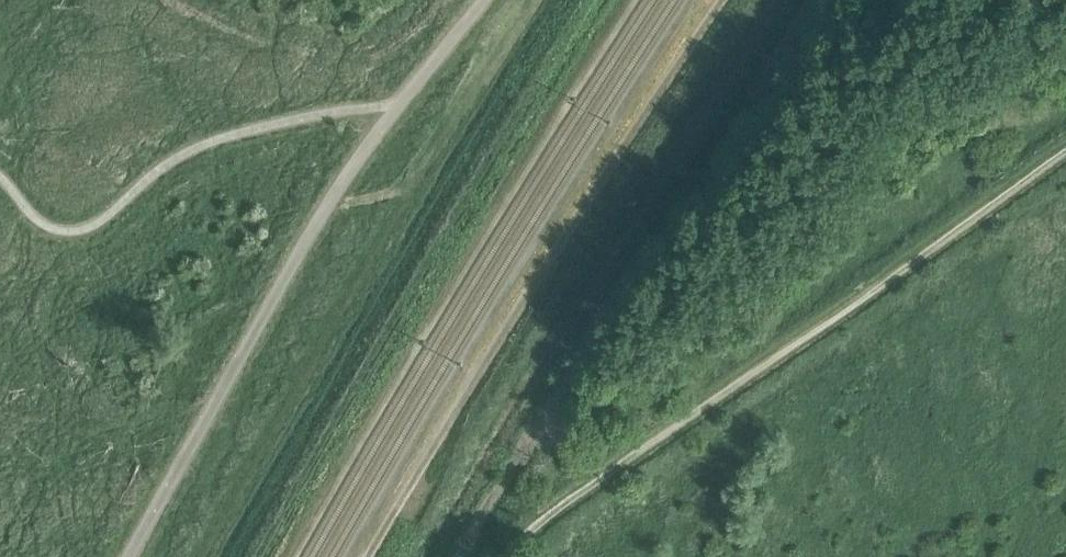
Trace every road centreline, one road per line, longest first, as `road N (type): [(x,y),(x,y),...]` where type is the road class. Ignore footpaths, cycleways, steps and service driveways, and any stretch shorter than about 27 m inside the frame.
road 1 (track): [(1065,151),(524,541),(514,556)]
road 2 (track): [(128,556),(274,290),(483,0)]
road 3 (track): [(370,556),(727,0)]

